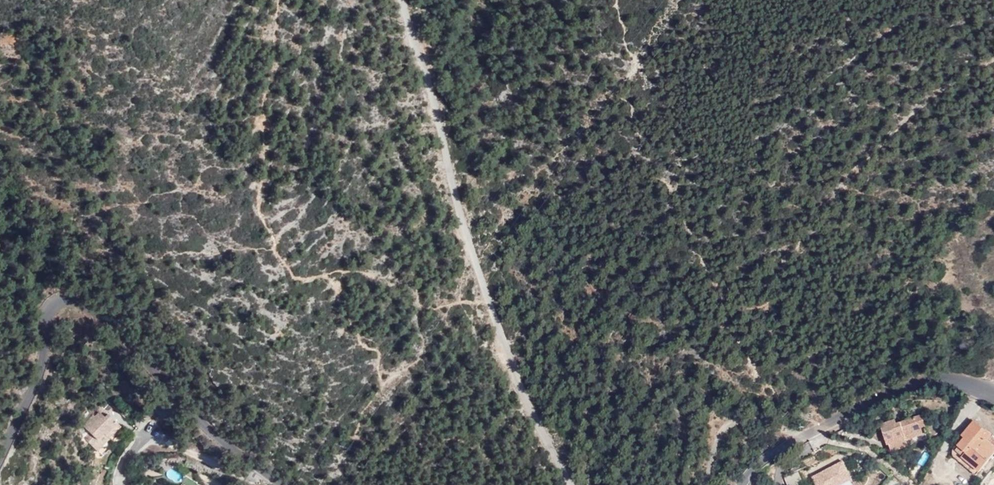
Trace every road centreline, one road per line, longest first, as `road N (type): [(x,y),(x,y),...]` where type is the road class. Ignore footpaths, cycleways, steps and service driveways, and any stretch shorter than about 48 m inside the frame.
road 1 (unclassified): [(0,458),(44,357),(47,312),(74,301),(97,313),(231,446),(283,484)]
road 2 (unclassified): [(742,484),(796,440),(913,384),(954,380),(993,394)]
road 3 (track): [(149,433),(241,472),(266,474)]

